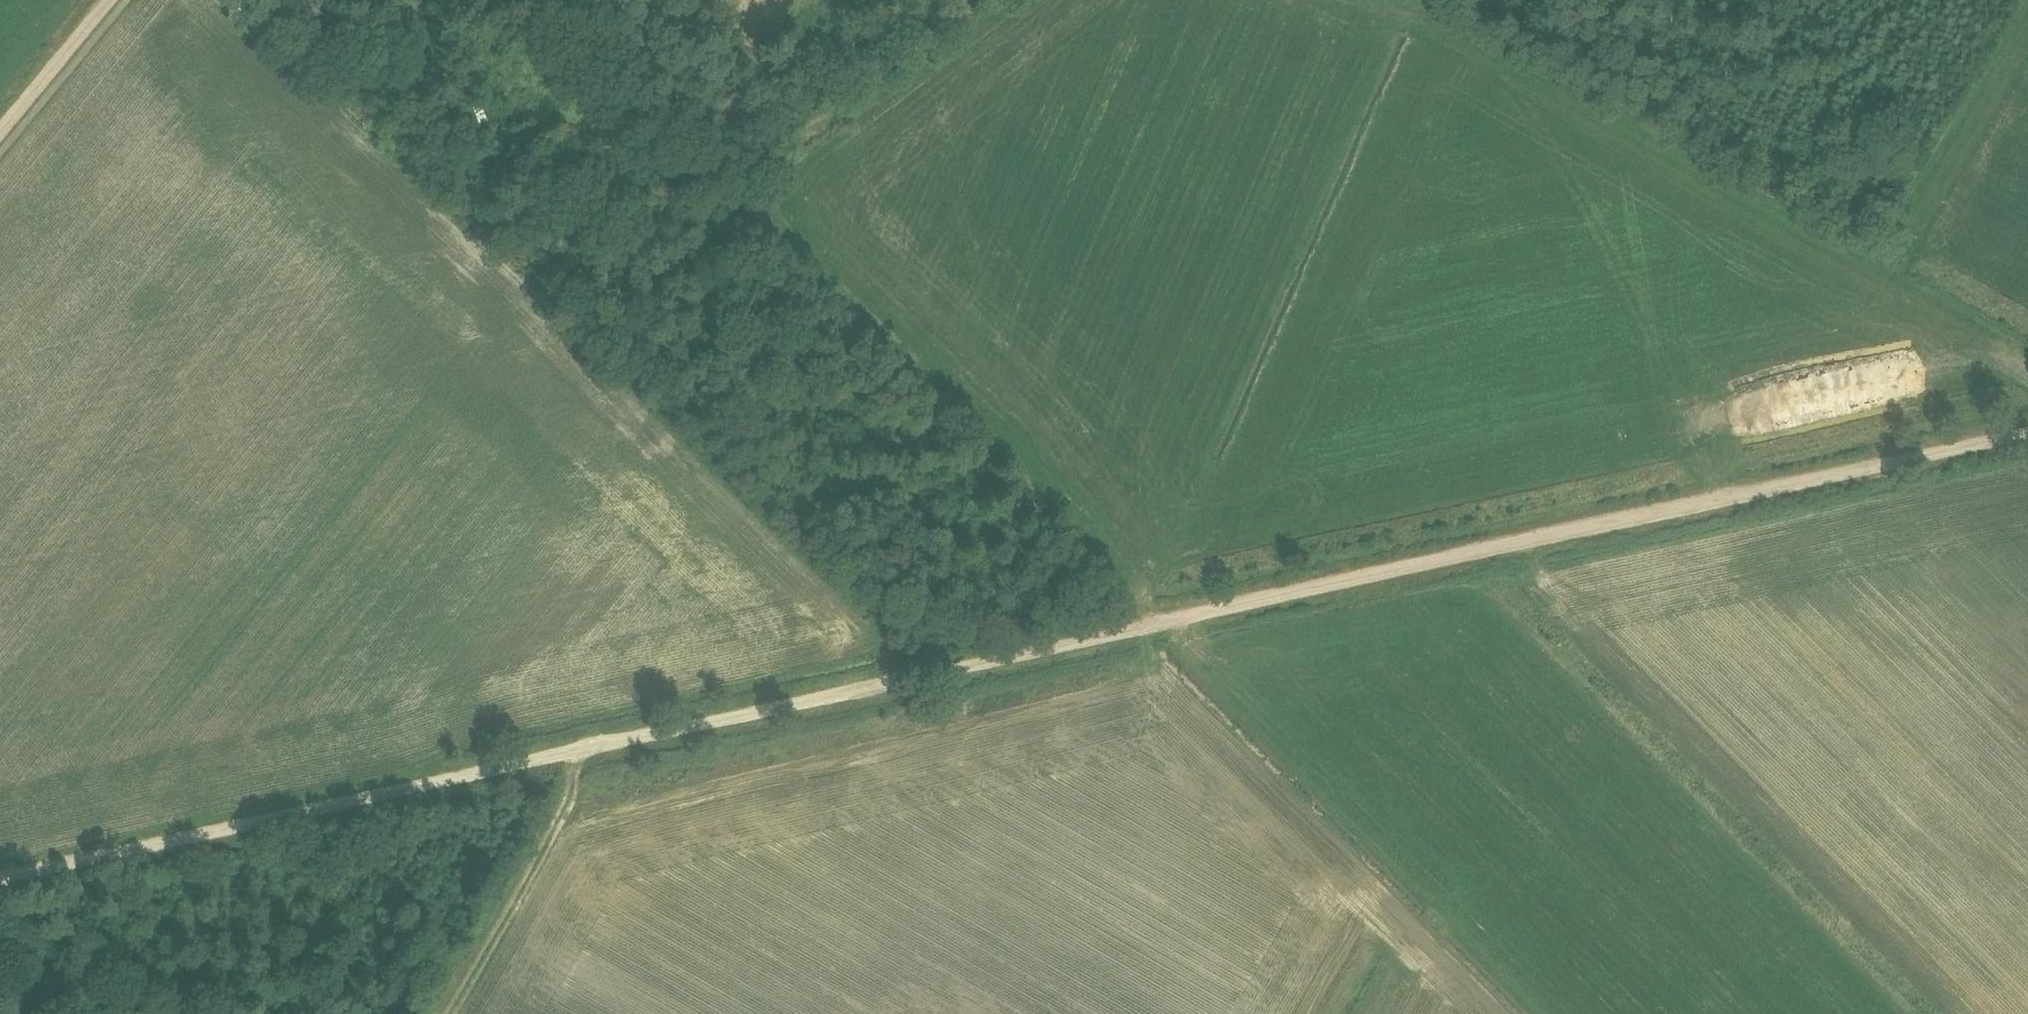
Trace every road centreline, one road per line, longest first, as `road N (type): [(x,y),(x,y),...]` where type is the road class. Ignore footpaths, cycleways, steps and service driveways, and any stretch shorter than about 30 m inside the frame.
road 1 (track): [(0,874),(2027,431)]
road 2 (track): [(0,127),(105,0)]

